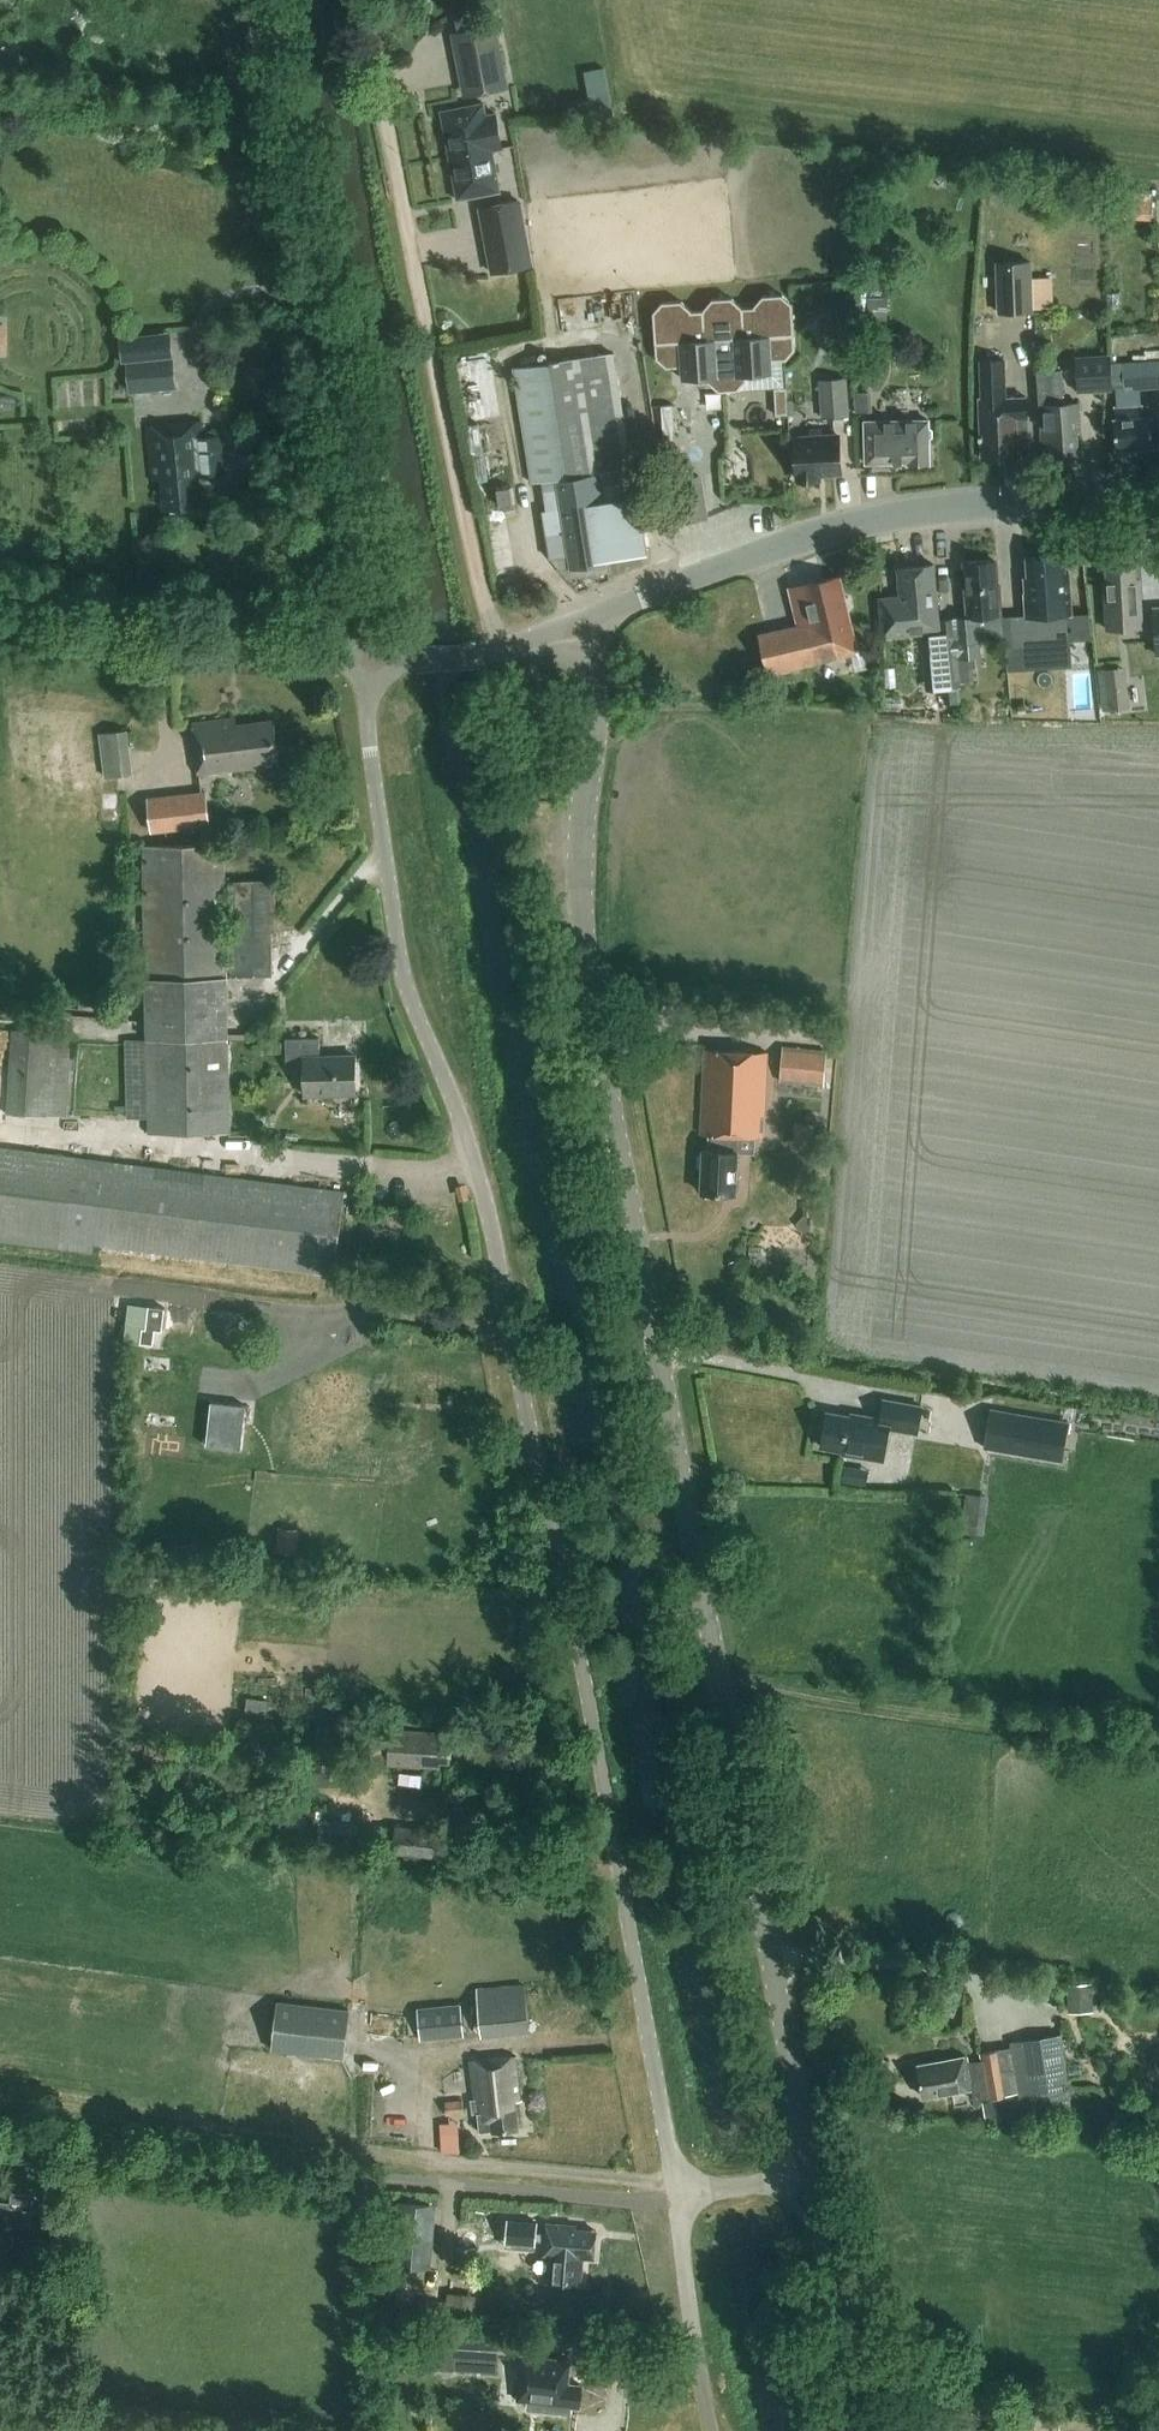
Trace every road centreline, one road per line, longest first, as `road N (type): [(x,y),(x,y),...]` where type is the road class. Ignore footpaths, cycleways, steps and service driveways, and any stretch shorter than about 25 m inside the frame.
road 1 (unclassified): [(812,2176),(585,970),(580,827),(598,724),(584,619)]
road 2 (unclassified): [(674,2200),(496,1259),(454,1113),(402,978),(368,712),(375,658)]
road 3 (unclassified): [(375,658),(372,580),(263,0)]
road 4 (tertiary): [(584,619),(882,511),(976,497),(1158,489)]
road 5 (track): [(499,647),(377,108)]
road 6 (track): [(1158,1747),(715,1680)]
road 7 (tertiary): [(375,658),(0,616)]
road 8 (track): [(672,2186),(351,2149)]
road 9 (unclassified): [(859,2430),(812,2176)]
road 10 (unclassified): [(706,2430),(674,2200)]
road 11 (tertiary): [(375,658),(469,654),(584,619)]
road 12 (unclassified): [(674,2200),(812,2176)]

